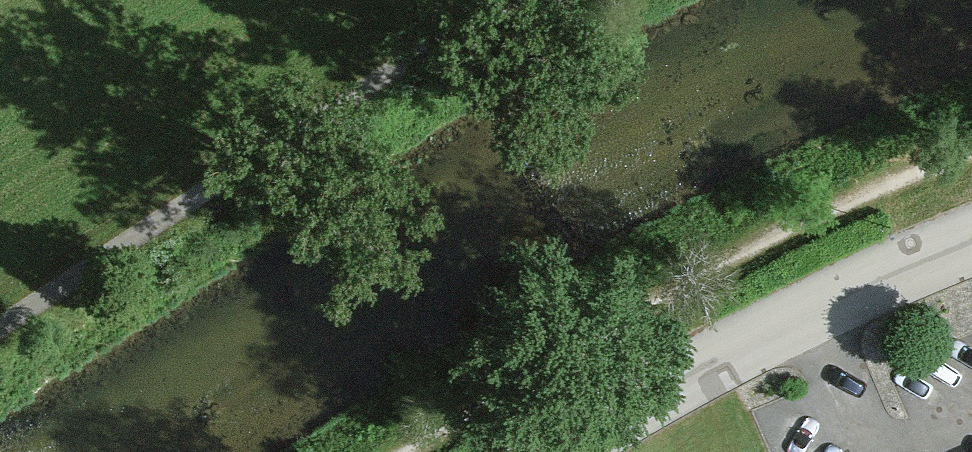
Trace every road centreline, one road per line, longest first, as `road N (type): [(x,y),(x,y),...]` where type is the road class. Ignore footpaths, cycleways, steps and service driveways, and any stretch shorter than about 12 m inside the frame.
road 1 (track): [(405,451),(659,304),(911,174),(971,153)]
road 2 (track): [(0,306),(176,188),(516,0)]
road 3 (unclassified): [(971,246),(888,279),(554,451)]

